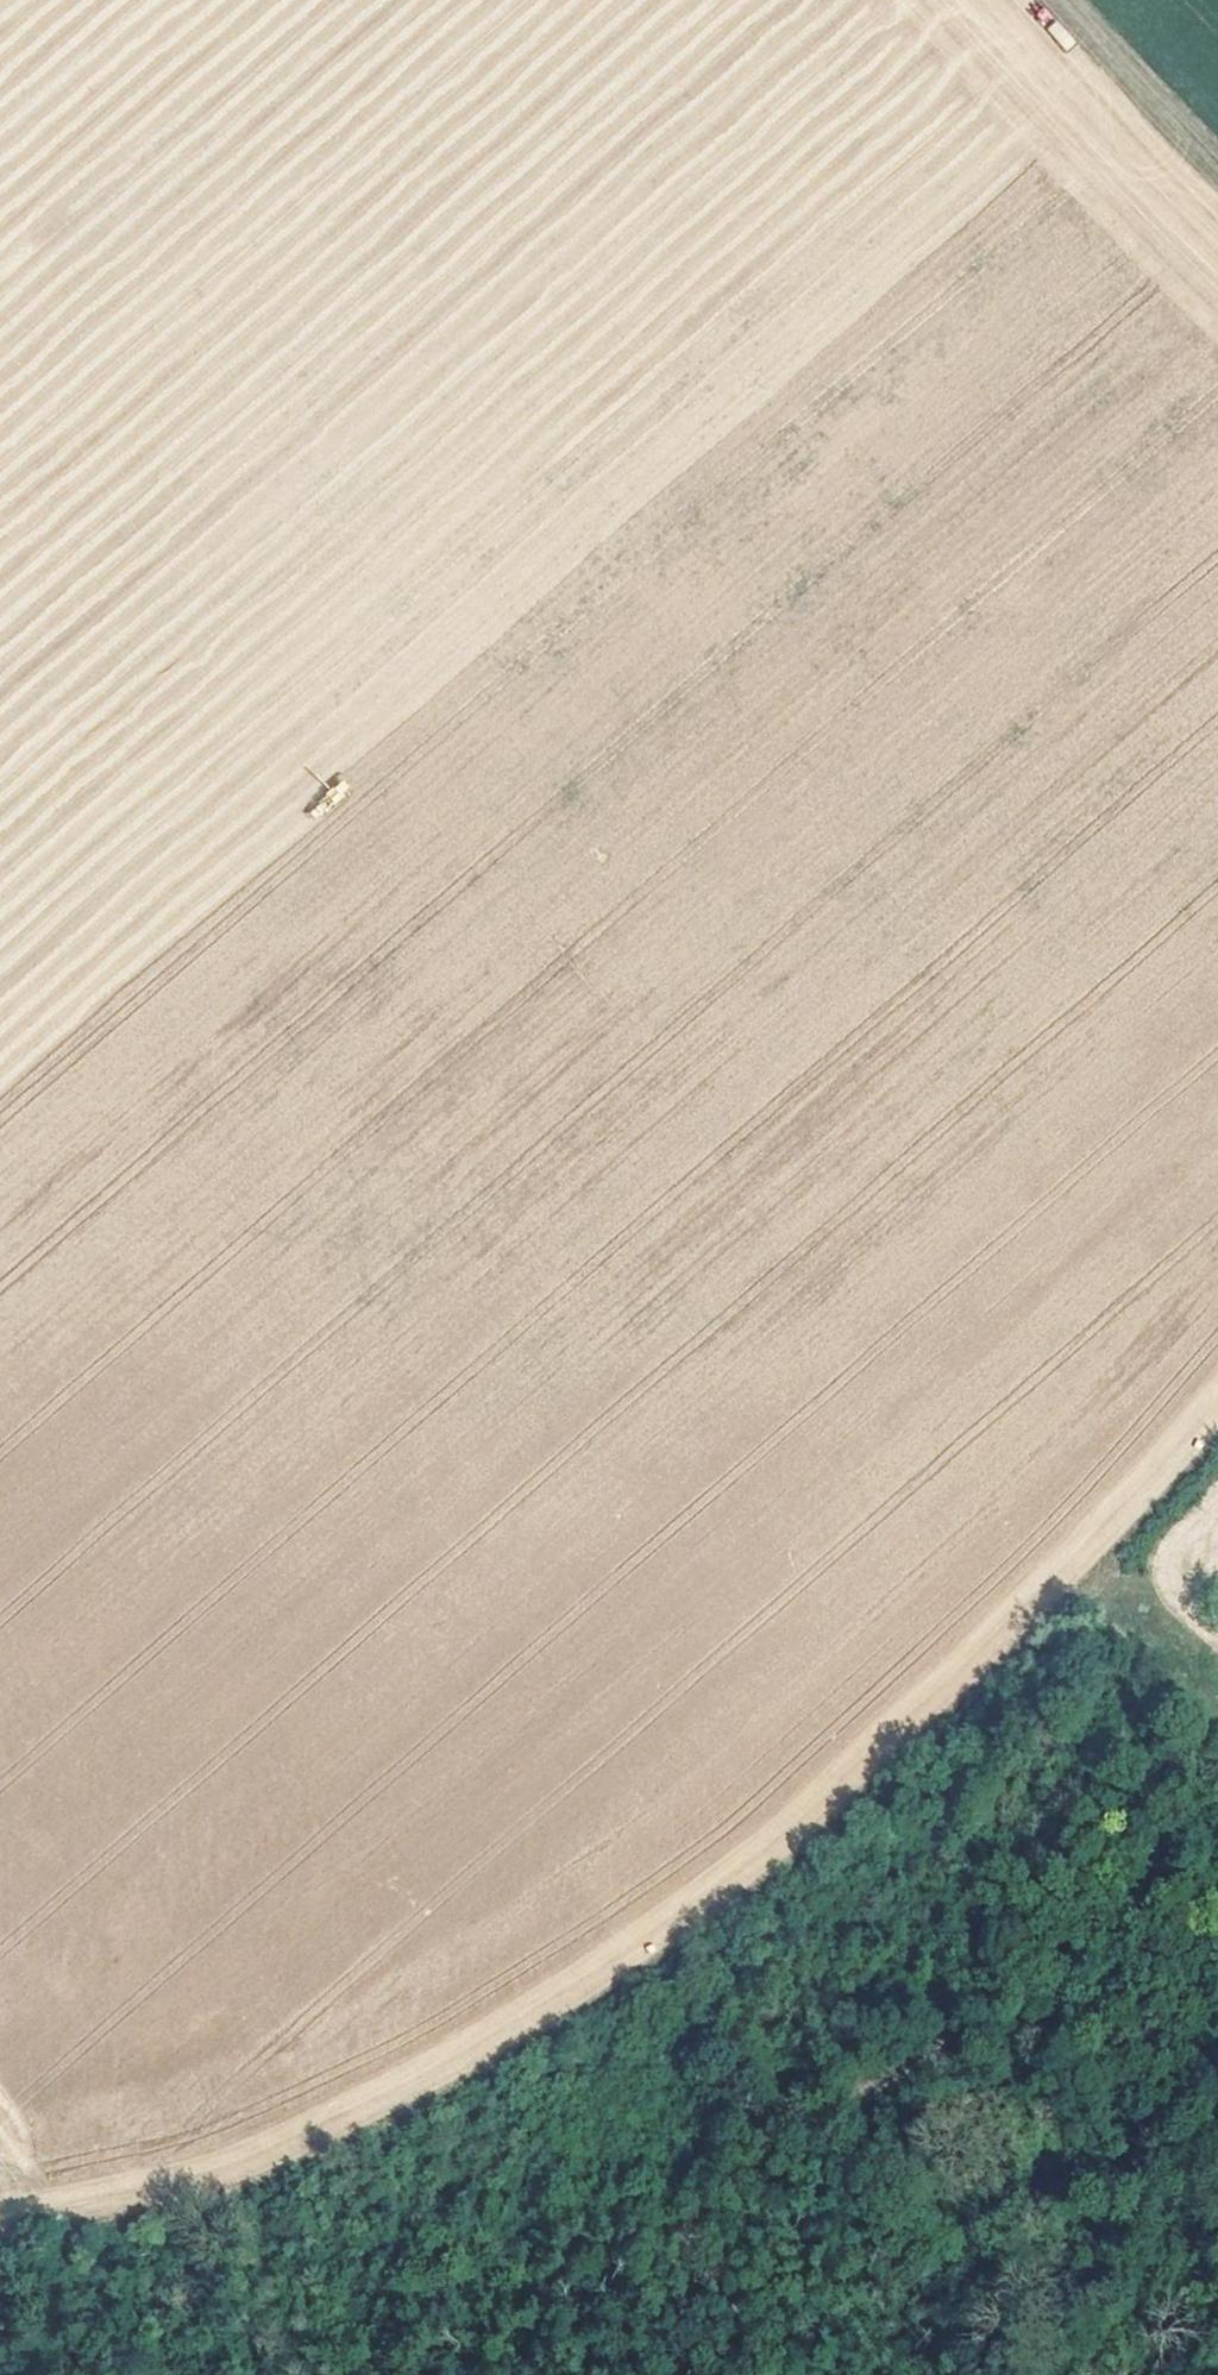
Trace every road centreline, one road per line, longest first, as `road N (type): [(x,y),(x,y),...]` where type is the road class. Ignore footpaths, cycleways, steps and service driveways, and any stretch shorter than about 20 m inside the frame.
road 1 (track): [(1217,1813),(749,2178),(610,2238),(393,2288),(301,2374)]
road 2 (track): [(1217,162),(1066,0)]

